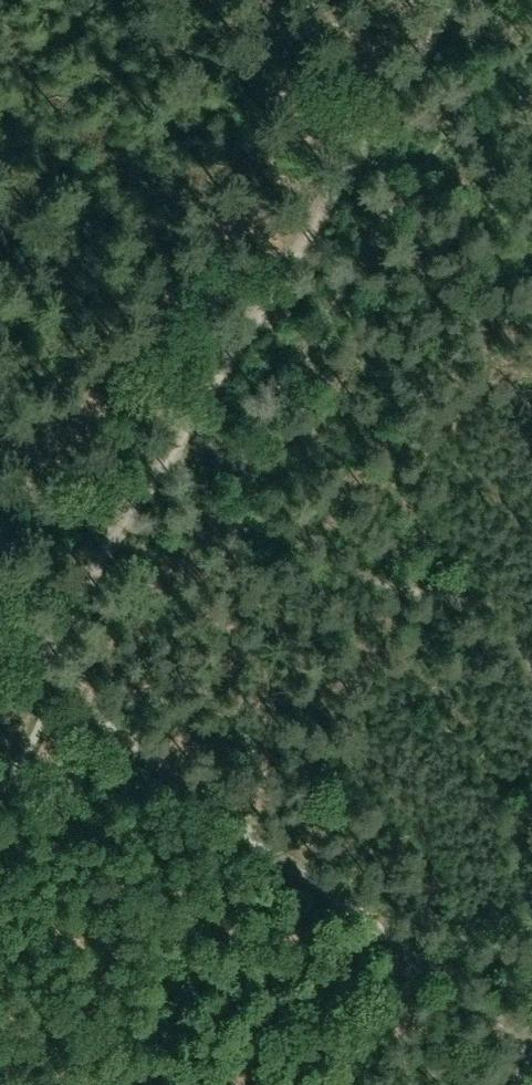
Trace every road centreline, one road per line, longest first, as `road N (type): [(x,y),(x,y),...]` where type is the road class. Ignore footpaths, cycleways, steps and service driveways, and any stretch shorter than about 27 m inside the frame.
road 1 (track): [(38,657),(447,0)]
road 2 (track): [(531,1059),(22,681)]

